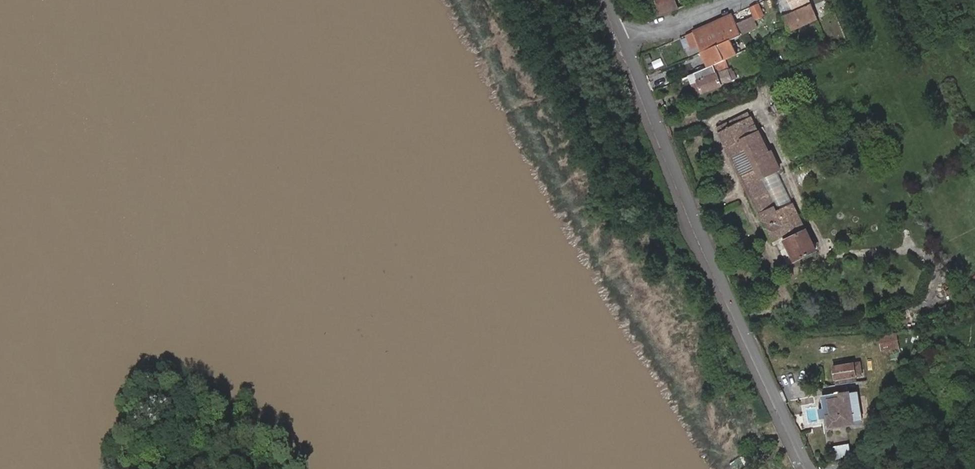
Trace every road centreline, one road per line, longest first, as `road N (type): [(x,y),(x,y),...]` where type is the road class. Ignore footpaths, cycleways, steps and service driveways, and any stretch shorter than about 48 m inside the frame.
road 1 (tertiary): [(810,468),(696,231),(625,44)]
road 2 (unclassified): [(625,44),(742,0)]

